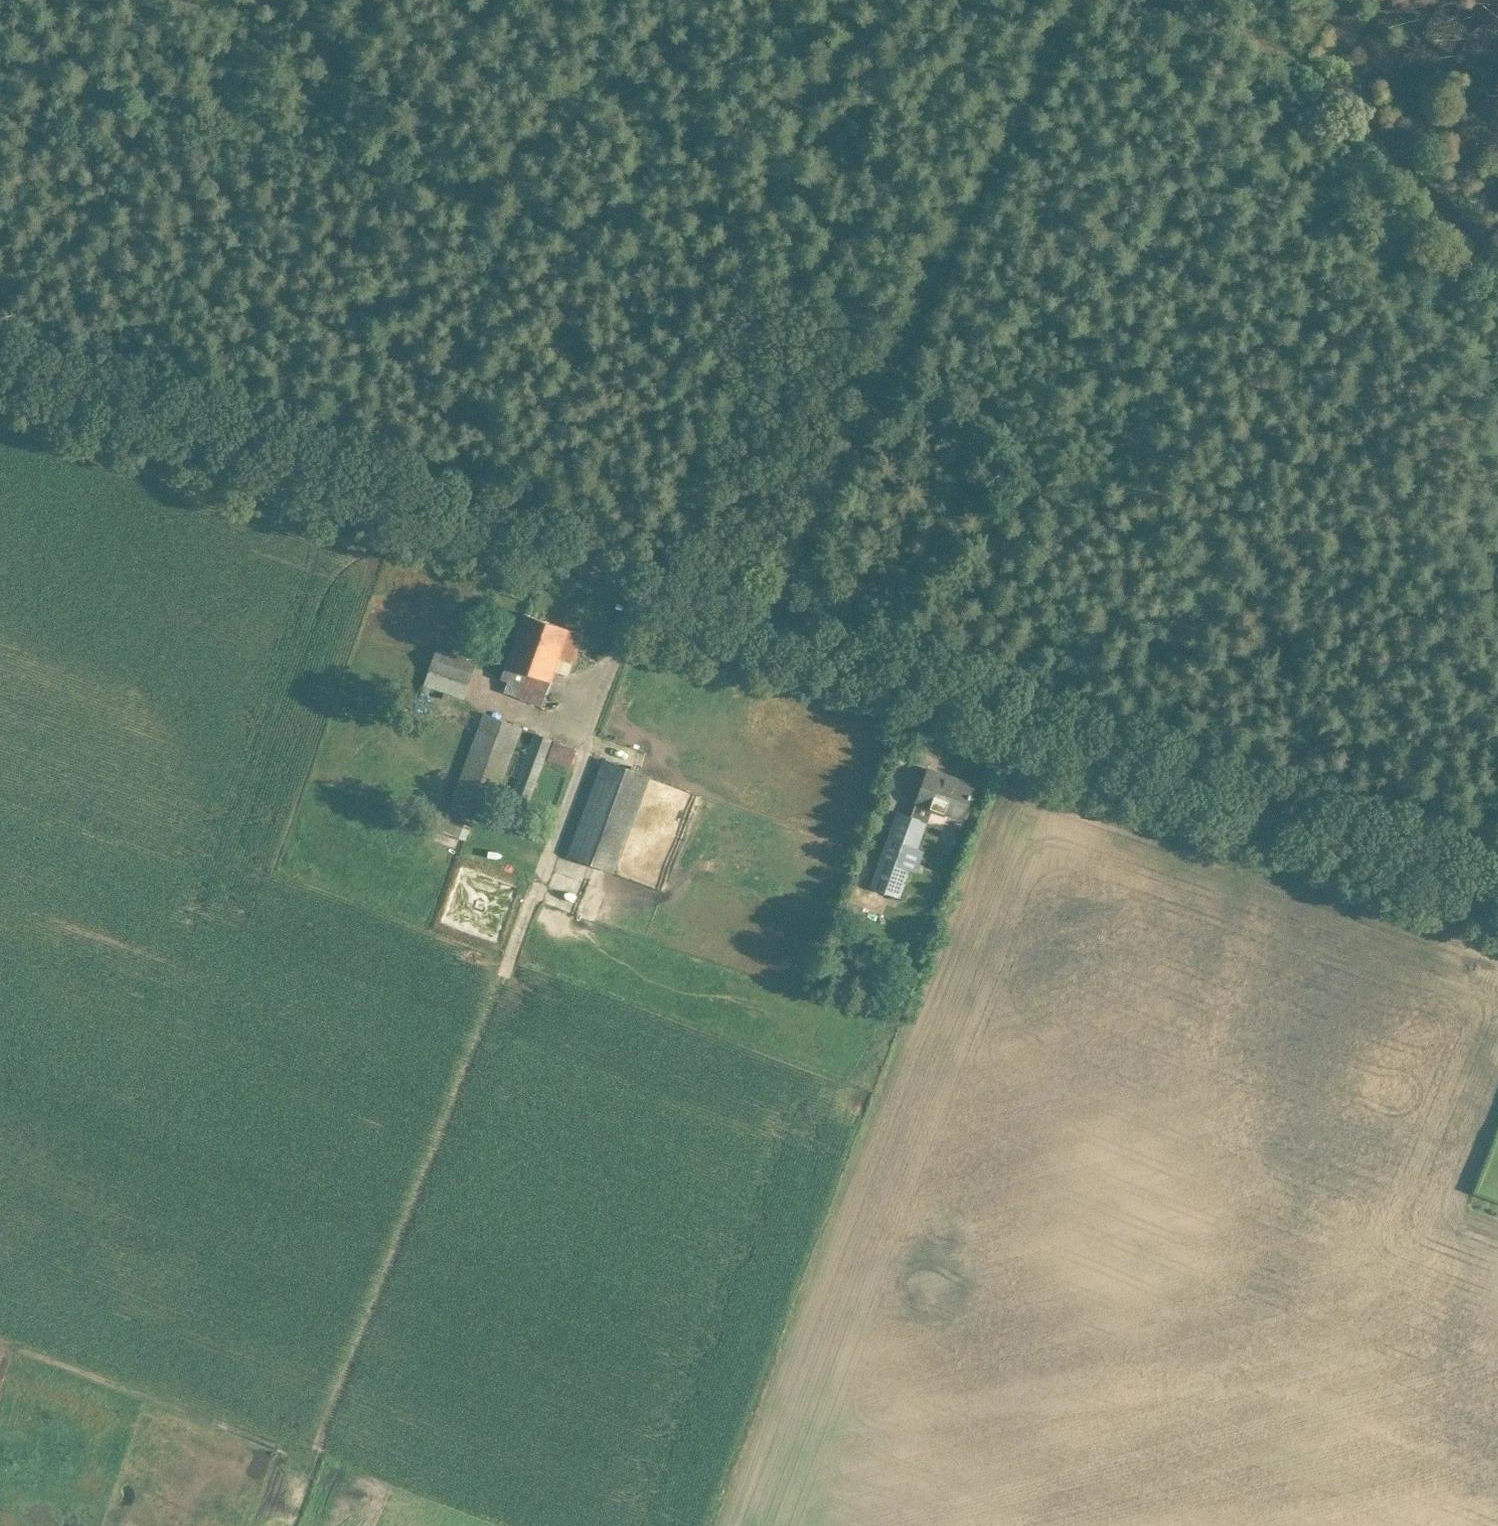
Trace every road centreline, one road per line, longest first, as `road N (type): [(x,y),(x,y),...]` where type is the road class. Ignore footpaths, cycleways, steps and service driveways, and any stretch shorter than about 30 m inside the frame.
road 1 (tertiary): [(1497,883),(0,359)]
road 2 (track): [(1070,0),(754,623)]
road 3 (track): [(1497,263),(1277,30),(1180,0)]

